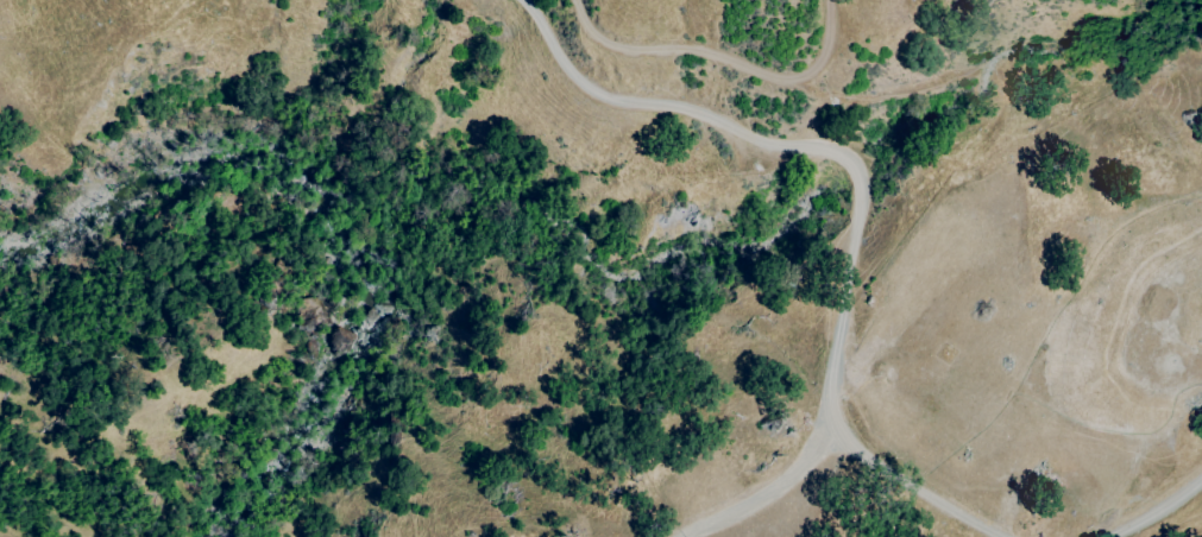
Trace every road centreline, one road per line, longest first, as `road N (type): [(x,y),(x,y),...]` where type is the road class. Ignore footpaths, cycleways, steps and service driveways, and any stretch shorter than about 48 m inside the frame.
road 1 (track): [(995,536),(871,465),(849,434),(838,393),(857,181),(830,149),(775,146),(598,97),(521,0)]
road 2 (track): [(835,0),(836,52),(807,83),(709,56),(636,49),(594,27),(576,0)]
road 3 (track): [(838,393),(797,474),(680,536)]

